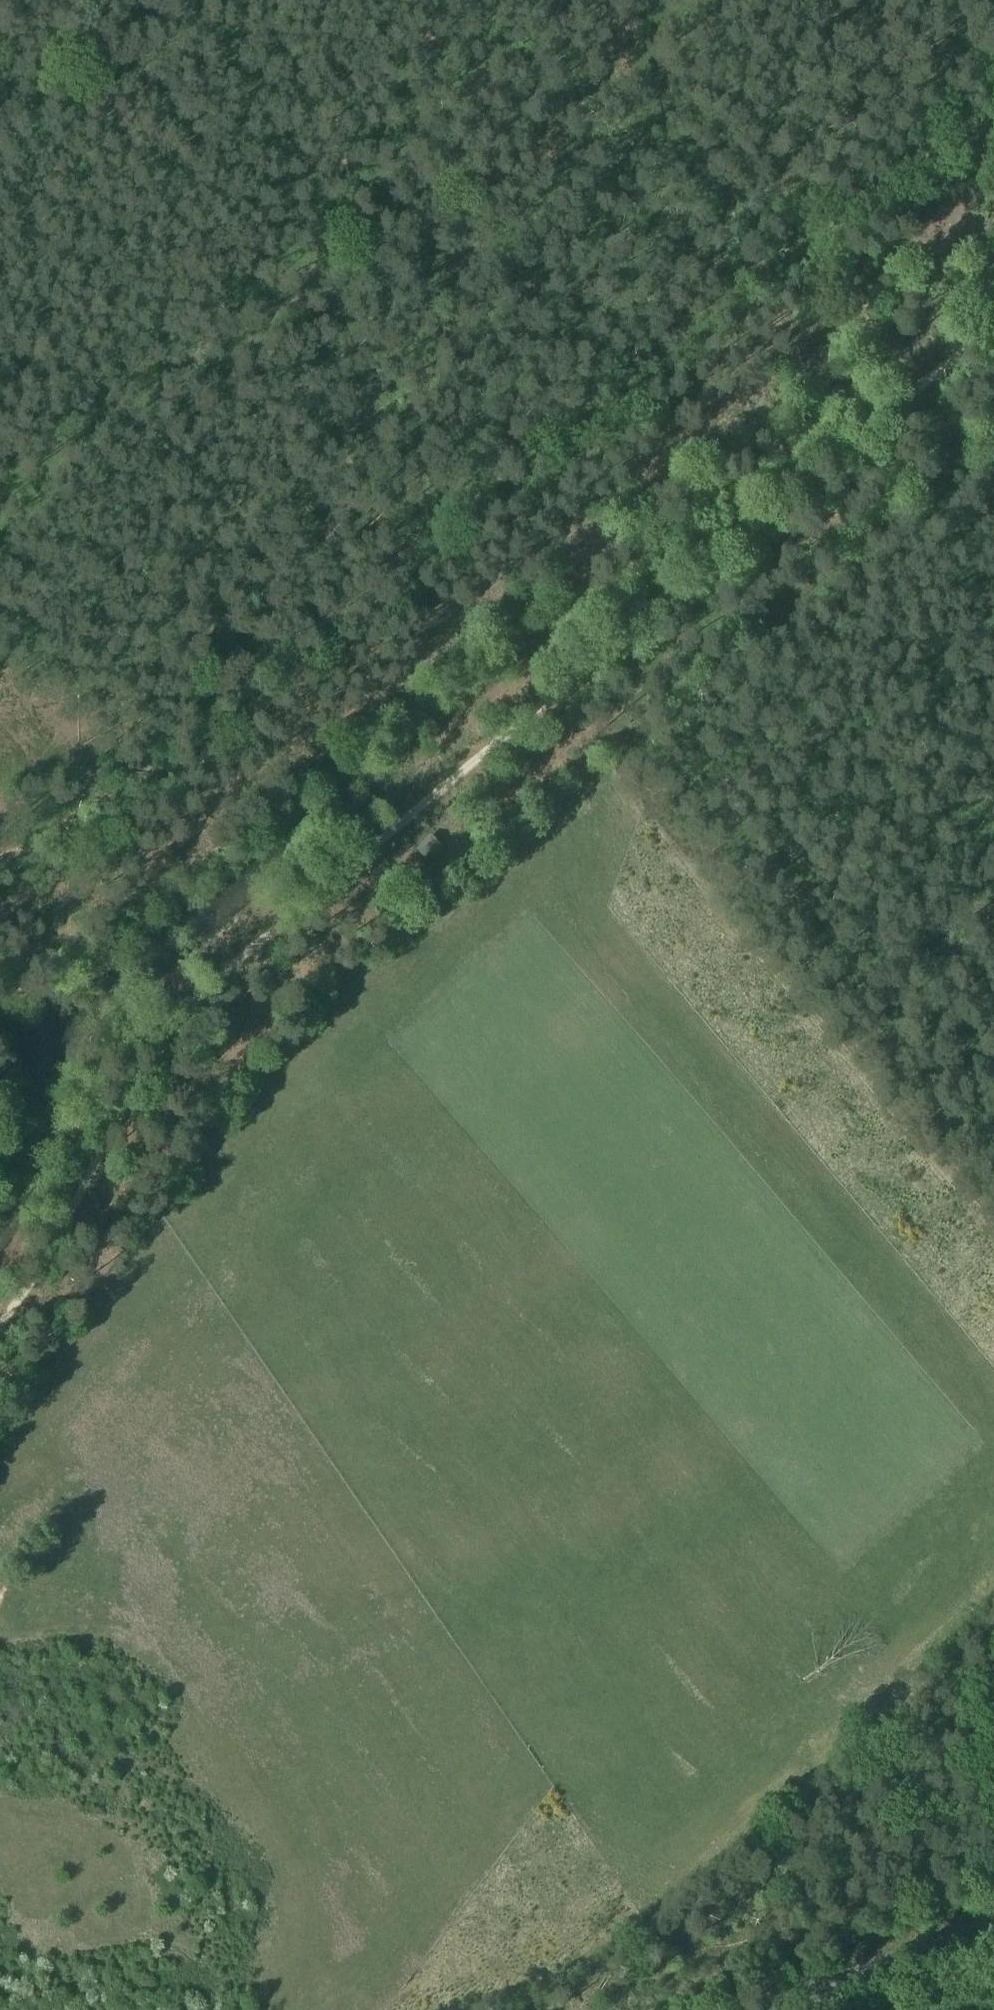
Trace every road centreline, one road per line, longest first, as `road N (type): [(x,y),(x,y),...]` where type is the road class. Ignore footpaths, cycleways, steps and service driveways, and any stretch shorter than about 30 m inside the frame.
road 1 (track): [(834,291),(778,238),(121,769),(80,801),(0,835)]
road 2 (tertiary): [(774,2009),(993,1925)]

